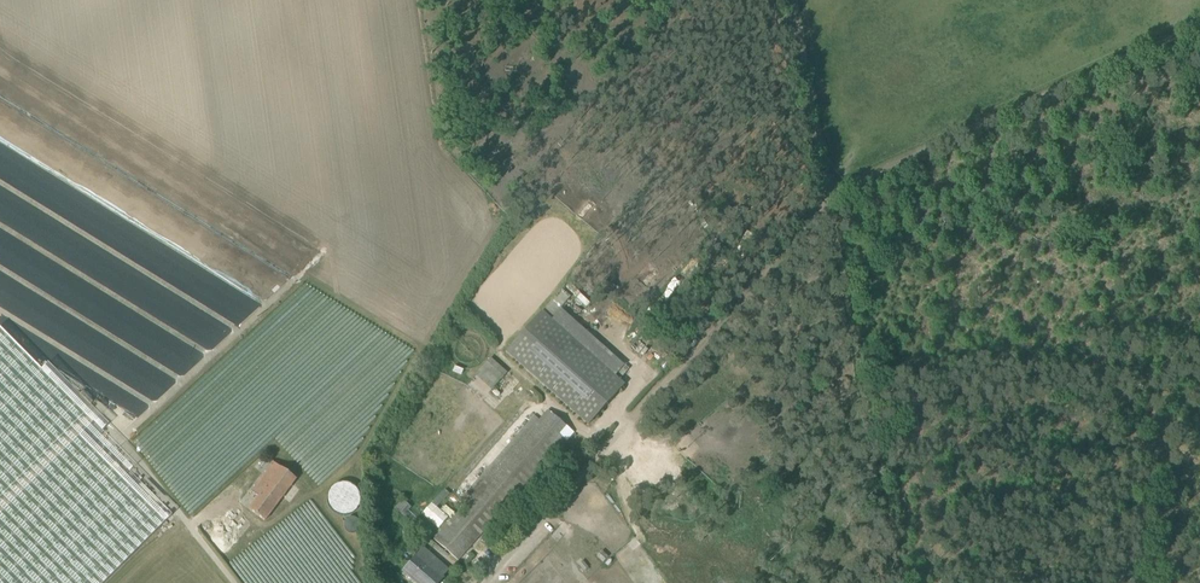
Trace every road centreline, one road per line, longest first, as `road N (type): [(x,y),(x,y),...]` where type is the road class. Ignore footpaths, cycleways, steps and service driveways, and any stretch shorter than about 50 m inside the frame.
road 1 (track): [(828,206),(1199,24)]
road 2 (track): [(903,582),(828,206)]
road 3 (track): [(640,412),(828,206)]
road 4 (unclassified): [(486,582),(640,412)]
road 5 (track): [(828,206),(789,0)]
road 6 (track): [(655,185),(759,280)]

